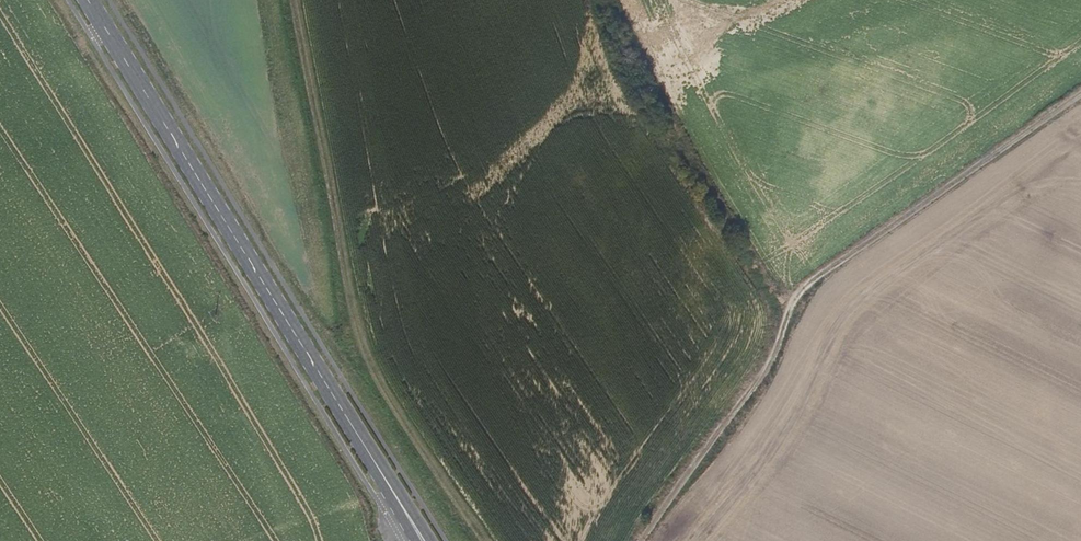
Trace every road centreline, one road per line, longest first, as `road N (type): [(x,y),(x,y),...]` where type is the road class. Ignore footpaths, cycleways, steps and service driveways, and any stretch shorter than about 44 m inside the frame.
road 1 (track): [(635,540),(757,372),(792,290),(1080,87)]
road 2 (tertiary): [(89,0),(388,484)]

